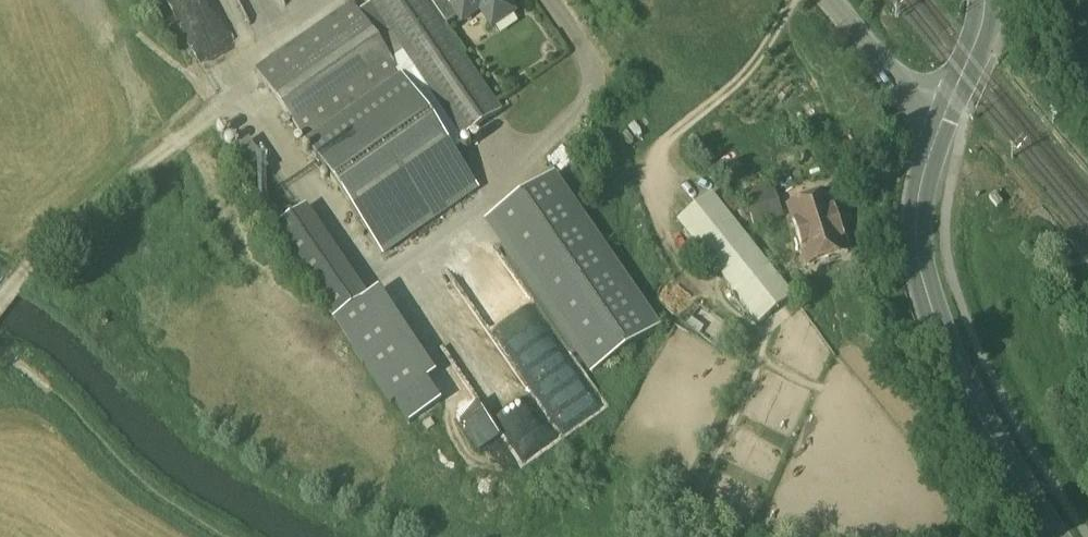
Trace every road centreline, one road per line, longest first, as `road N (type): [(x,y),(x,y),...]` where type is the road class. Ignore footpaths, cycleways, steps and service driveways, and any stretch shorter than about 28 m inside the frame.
road 1 (primary): [(1044,536),(953,377),(918,276),(920,206),(943,135)]
road 2 (track): [(216,119),(60,237),(0,302)]
road 3 (track): [(226,536),(127,467),(51,392)]
road 4 (residential): [(943,135),(883,85),(811,0)]
road 5 (primary): [(943,135),(979,50),(984,0)]

